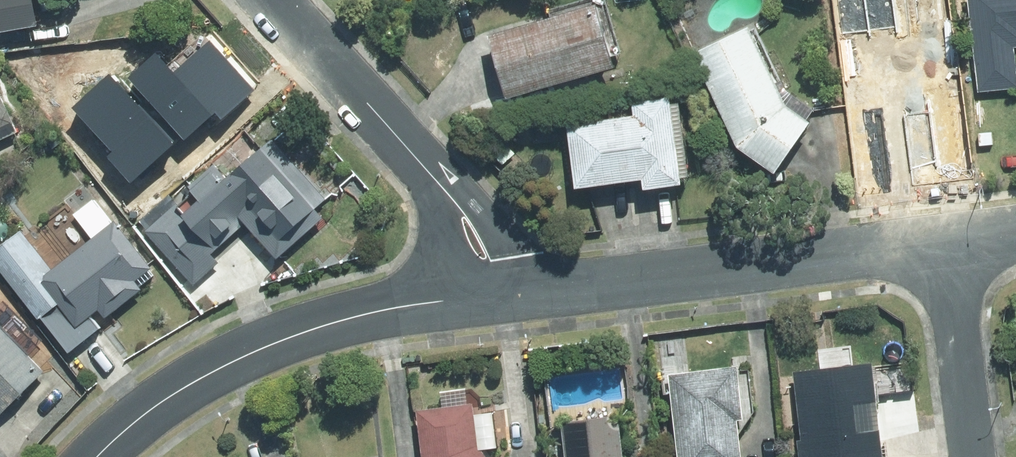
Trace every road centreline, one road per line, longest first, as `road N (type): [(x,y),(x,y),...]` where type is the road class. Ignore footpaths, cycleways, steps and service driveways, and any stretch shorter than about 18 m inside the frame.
road 1 (residential): [(499,294),(941,238)]
road 2 (residential): [(102,456),(153,408),(232,362),(409,305),(499,294)]
road 3 (residential): [(499,294),(461,209),(276,0)]
road 4 (residential): [(973,456),(941,238)]

